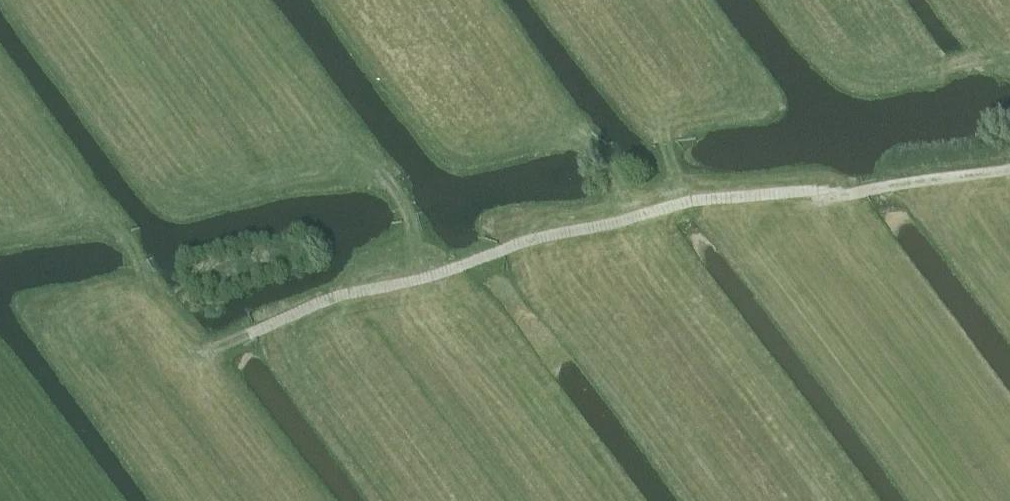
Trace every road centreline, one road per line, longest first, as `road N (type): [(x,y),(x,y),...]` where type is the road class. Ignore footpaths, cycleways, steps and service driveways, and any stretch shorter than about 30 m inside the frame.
road 1 (track): [(215,349),(341,293),(427,276),(690,199),(808,190),(837,196),(1009,166)]
road 2 (track): [(441,273),(442,318),(524,381),(617,500)]

